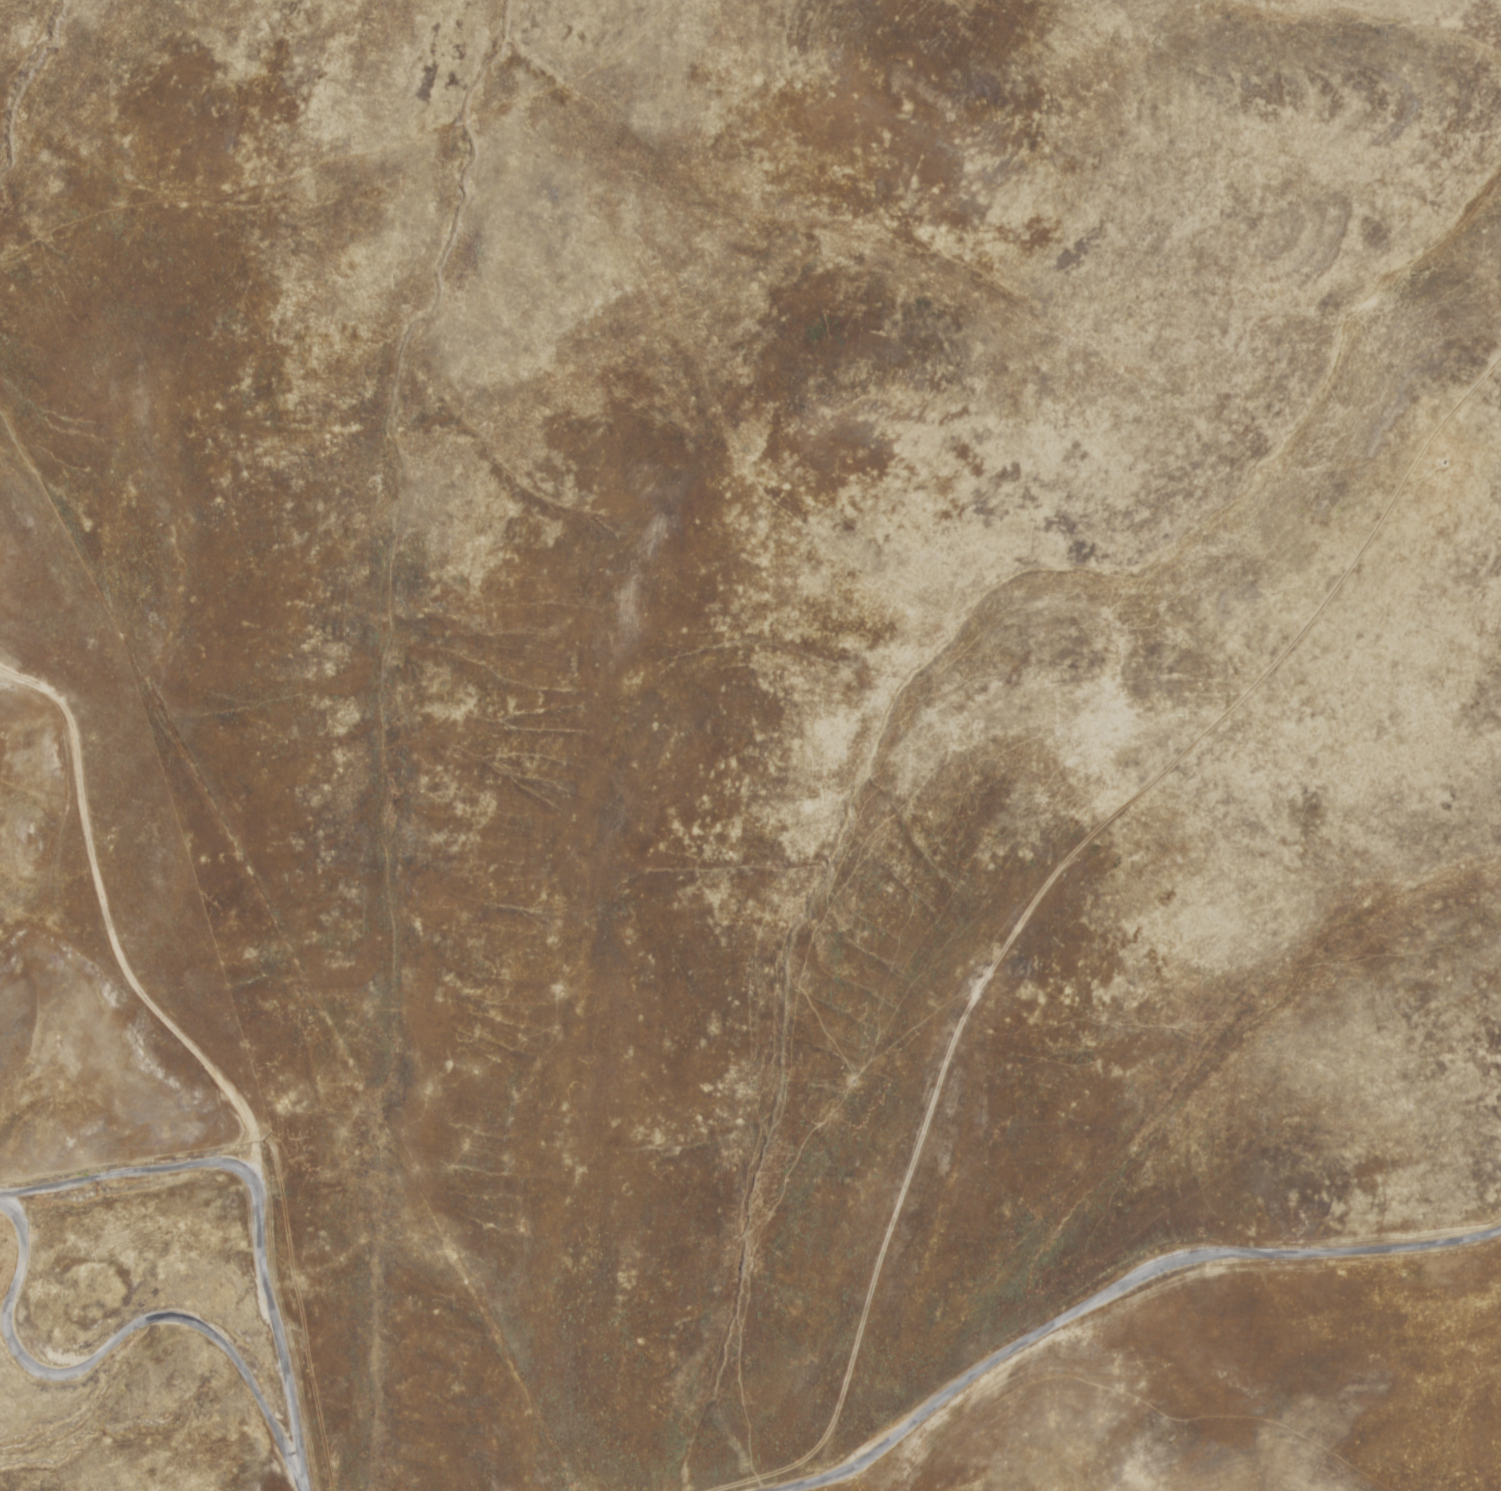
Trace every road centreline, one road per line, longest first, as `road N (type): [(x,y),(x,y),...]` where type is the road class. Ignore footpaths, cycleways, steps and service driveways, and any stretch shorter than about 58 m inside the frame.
road 1 (track): [(295,1469),(258,1244),(253,1127),(118,960),(94,880),(64,711),(46,687),(0,665)]
road 2 (track): [(760,1490),(842,1466),(1009,1345),(1159,1258),(1358,1250),(1500,1232)]
road 3 (track): [(0,1202),(15,1212),(26,1250),(3,1321),(40,1377),(74,1377),(153,1316),(210,1325),(241,1361),(299,1490)]

